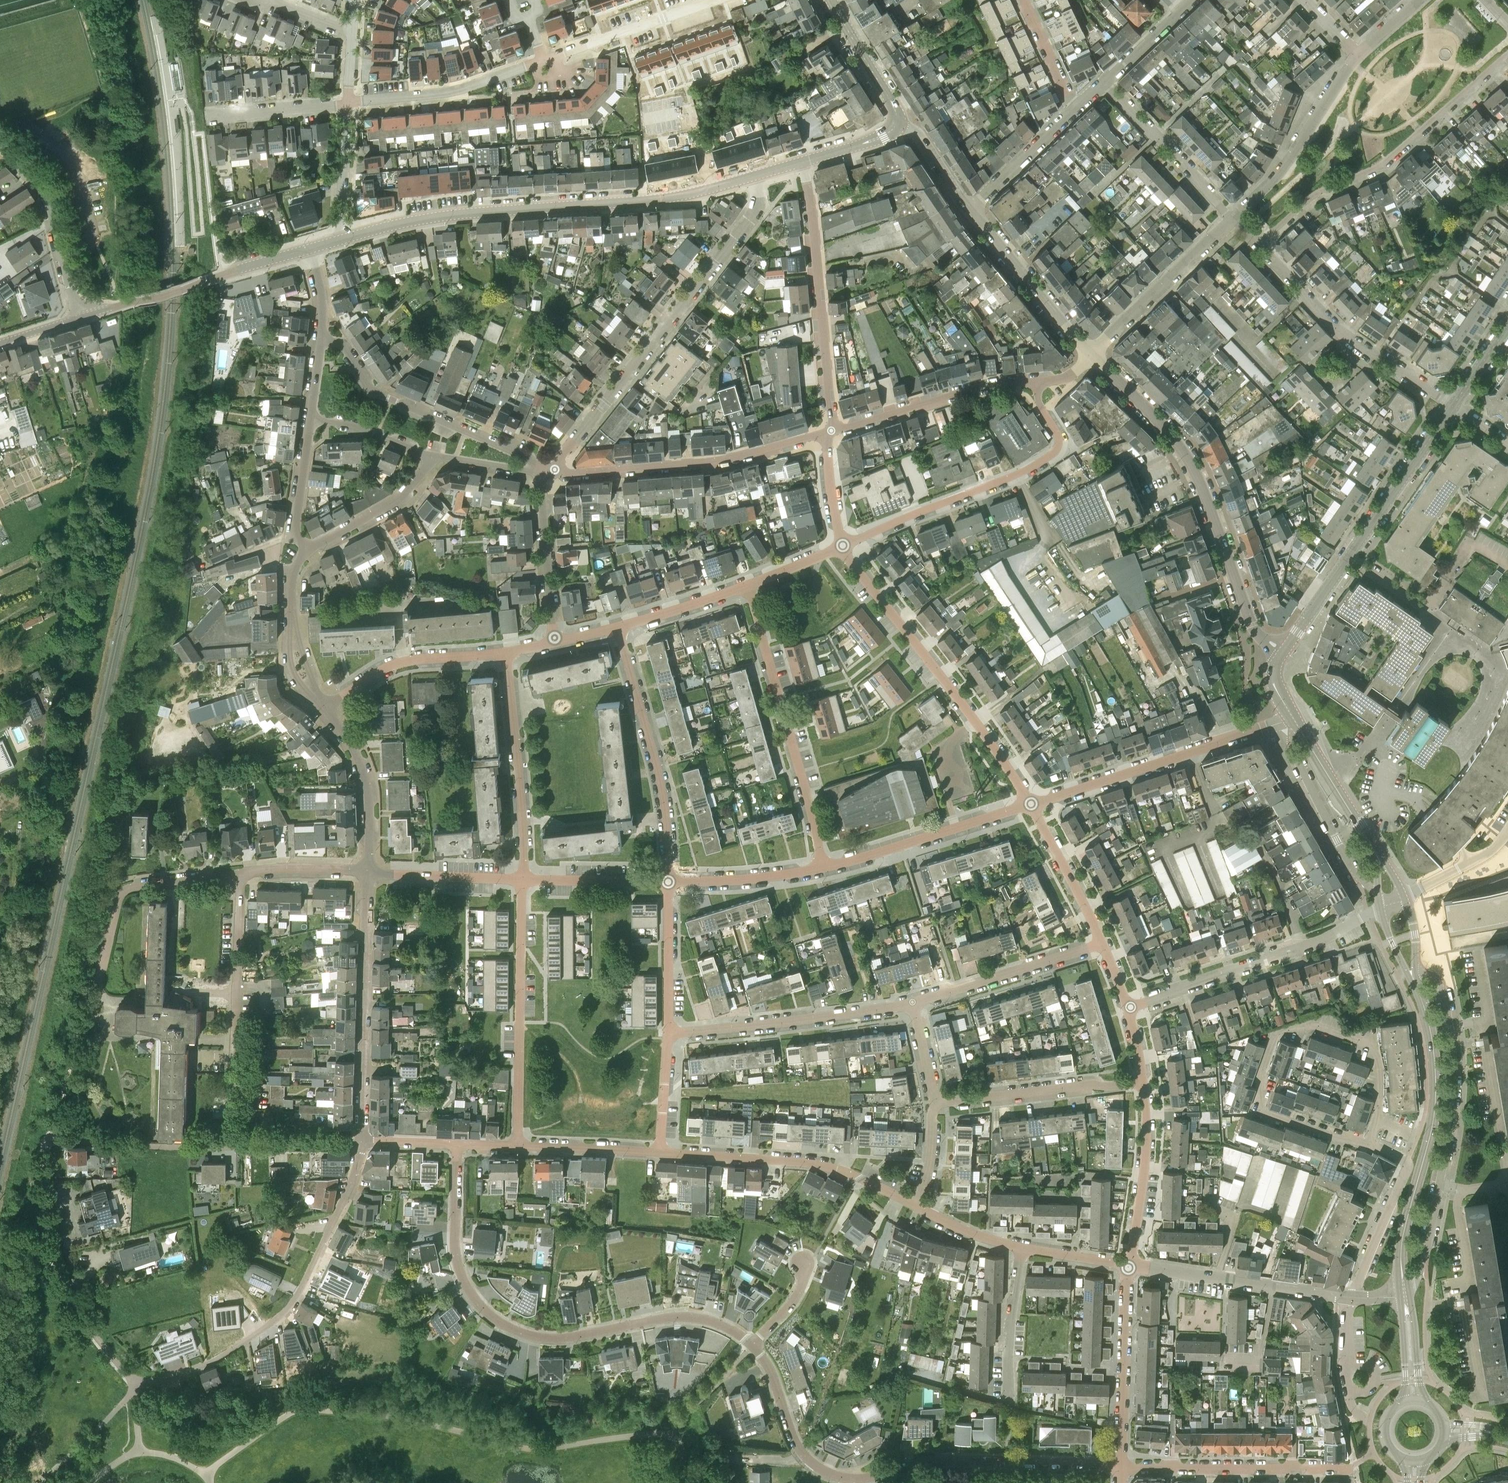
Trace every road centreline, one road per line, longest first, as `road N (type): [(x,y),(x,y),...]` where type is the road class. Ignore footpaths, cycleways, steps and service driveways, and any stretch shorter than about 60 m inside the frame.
road 1 (residential): [(362,1143),(351,1184),(284,1312),(213,1361),(137,1385),(66,1288),(51,1241),(46,1144),(53,1137),(231,1147)]
road 2 (residential): [(752,1344),(695,1317),(560,1338),(498,1321),(458,1264),(458,1144)]
road 3 (residential): [(1120,1465),(939,1460),(873,1477),(835,1475),(797,1446),(774,1377),(752,1344)]
road 4 (tertiary): [(341,240),(457,214),(683,196),(755,176)]
road 5 (residential): [(548,471),(751,218),(755,176)]
road 6 (residential): [(1377,1119),(1373,1046),(1316,1026),(1277,1033),(1258,1107),(1367,1145)]
road 7 (residential): [(1283,651),(1252,626),(1182,449),(1090,354)]
road 8 (residential): [(1032,802),(843,546)]
road 9 (residential): [(1260,244),(1314,195),(1382,164),(1507,53)]
road 10 (residential): [(843,546),(1057,451),(1060,435),(1036,381)]
road 11 (tertiary): [(1283,651),(1453,406)]
road 12 (residential): [(816,869),(748,585)]
road 13 (residential): [(548,471),(719,461),(828,433)]
road 14 (residential): [(1032,802),(1294,717)]
road 15 (residential): [(241,874),(231,1147)]
road 16 (residential): [(362,1143),(368,871)]
road 17 (residential): [(1129,1007),(1306,947),(1381,908)]
road 18 (residential): [(828,433),(803,163)]
road 19 (residential): [(548,471),(377,393),(343,346),(321,340)]
road 20 (residential): [(518,1146),(523,879)]
road 21 (residential): [(915,1205),(827,1166),(659,1152)]
road 22 (residential): [(669,880),(664,801),(617,625)]
road 23 (residential): [(1453,406),(1335,330),(1260,244)]
road 24 (residential): [(669,1032),(913,1003)]
road 25 (tertiary): [(78,318),(309,249)]
road 26 (residential): [(1120,1465),(1350,1467)]
road 27 (residential): [(523,879),(506,653)]
road 28 (residential): [(816,869),(1032,802)]
road 29 (residential): [(1349,1298),(1130,1265)]
road 30 (residential): [(828,433),(976,388),(1036,381)]
road 31 (residential): [(99,980),(125,890),(241,874)]
road 32 (residential): [(935,1103),(1143,1082)]
road 33 (residential): [(1234,219),(1280,171),(1359,56)]
road 34 (residential): [(1294,717),(1290,744),(1359,879),(1379,893)]
road 35 (residential): [(348,103),(446,93),(543,60)]
road 36 (residential): [(913,1003),(1104,942)]
road 37 (residential): [(1120,1465),(1130,1265)]
road 38 (residential): [(1090,354),(1234,219)]
road 39 (residential): [(1349,1298),(1409,1160),(1367,1145)]
road 40 (residential): [(324,707),(396,664),(506,653)]
road 41 (residential): [(78,318),(41,189),(0,146)]
road 42 (residential): [(1104,82),(1234,219)]
road 43 (residential): [(1090,354),(969,209)]
road 44 (residential): [(1130,1265),(1145,1164),(1143,1082)]
road 45 (residential): [(543,60),(714,0)]
road 46 (tertiary): [(1418,988),(1436,1077),(1422,1165)]
road 47 (residential): [(368,871),(369,790),(353,747),(324,707)]
road 48 (residential): [(554,642),(548,471)]
road 49 (residential): [(1439,1186),(1452,1111),(1449,1027)]
road 50 (residential): [(1104,942),(1032,802)]
road 51 (residential): [(309,550),(395,501),(432,456)]
road 52 (residential): [(368,871),(523,879)]
road 53 (tertiary): [(1374,850),(1294,717)]
road 54 (residential): [(669,1032),(669,880)]
road 55 (residential): [(1009,1395),(1021,1247)]
road 56 (residential): [(669,880),(816,869)]
road 57 (residential): [(523,879),(669,880)]
road 58 (residential): [(969,209),(1075,112)]
road 59 (residential): [(207,118),(348,103)]
road 60 (residential): [(659,1152),(518,1146)]
road 61 (tertiary): [(897,123),(832,0)]
road 62 (residential): [(341,240),(348,103)]
road 63 (residential): [(617,625),(748,585)]
road 64 (residential): [(309,550),(296,529),(311,420)]
road 65 (tertiary): [(1405,1296),(1403,1236),(1422,1165)]
road 66 (residential): [(231,1147),(362,1143)]
road 67 (residential): [(311,420),(348,424),(432,456)]
road 68 (residential): [(241,874),(368,871)]
road 69 (residential): [(1075,112),(1024,0)]
road 70 (residential): [(1405,897),(1483,856),(1507,831)]
road 71 (residential): [(1104,82),(1193,0)]
road 72 (residential): [(1361,1416),(1347,1377),(1349,1298)]
road 73 (residential): [(659,1152),(669,1032)]

